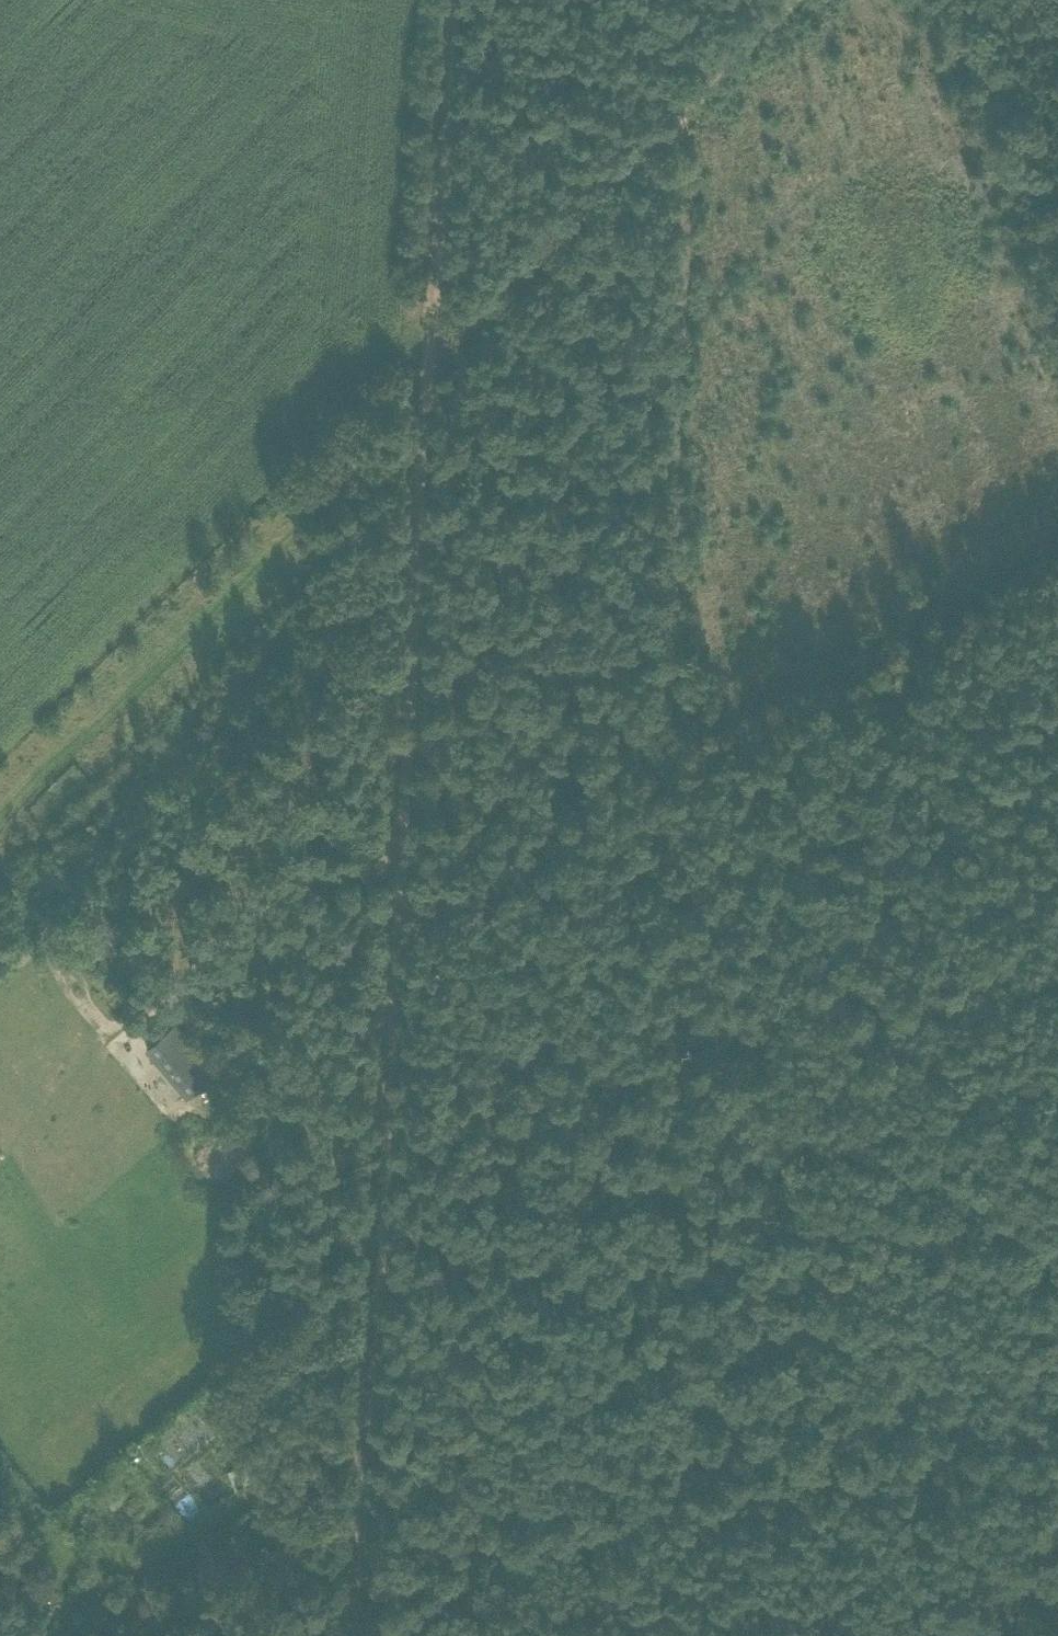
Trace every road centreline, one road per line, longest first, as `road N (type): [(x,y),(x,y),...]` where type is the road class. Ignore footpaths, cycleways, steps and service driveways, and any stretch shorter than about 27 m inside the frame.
road 1 (track): [(679,124),(686,282),(665,813),(846,1374),(834,1399),(432,1635)]
road 2 (track): [(427,337),(353,1635)]
road 3 (track): [(1057,571),(667,765)]
road 4 (track): [(449,0),(427,337)]
road 5 (track): [(679,124),(452,338),(427,337)]
road 6 (track): [(1057,1124),(810,1256)]
road 7 (track): [(803,0),(679,124)]

